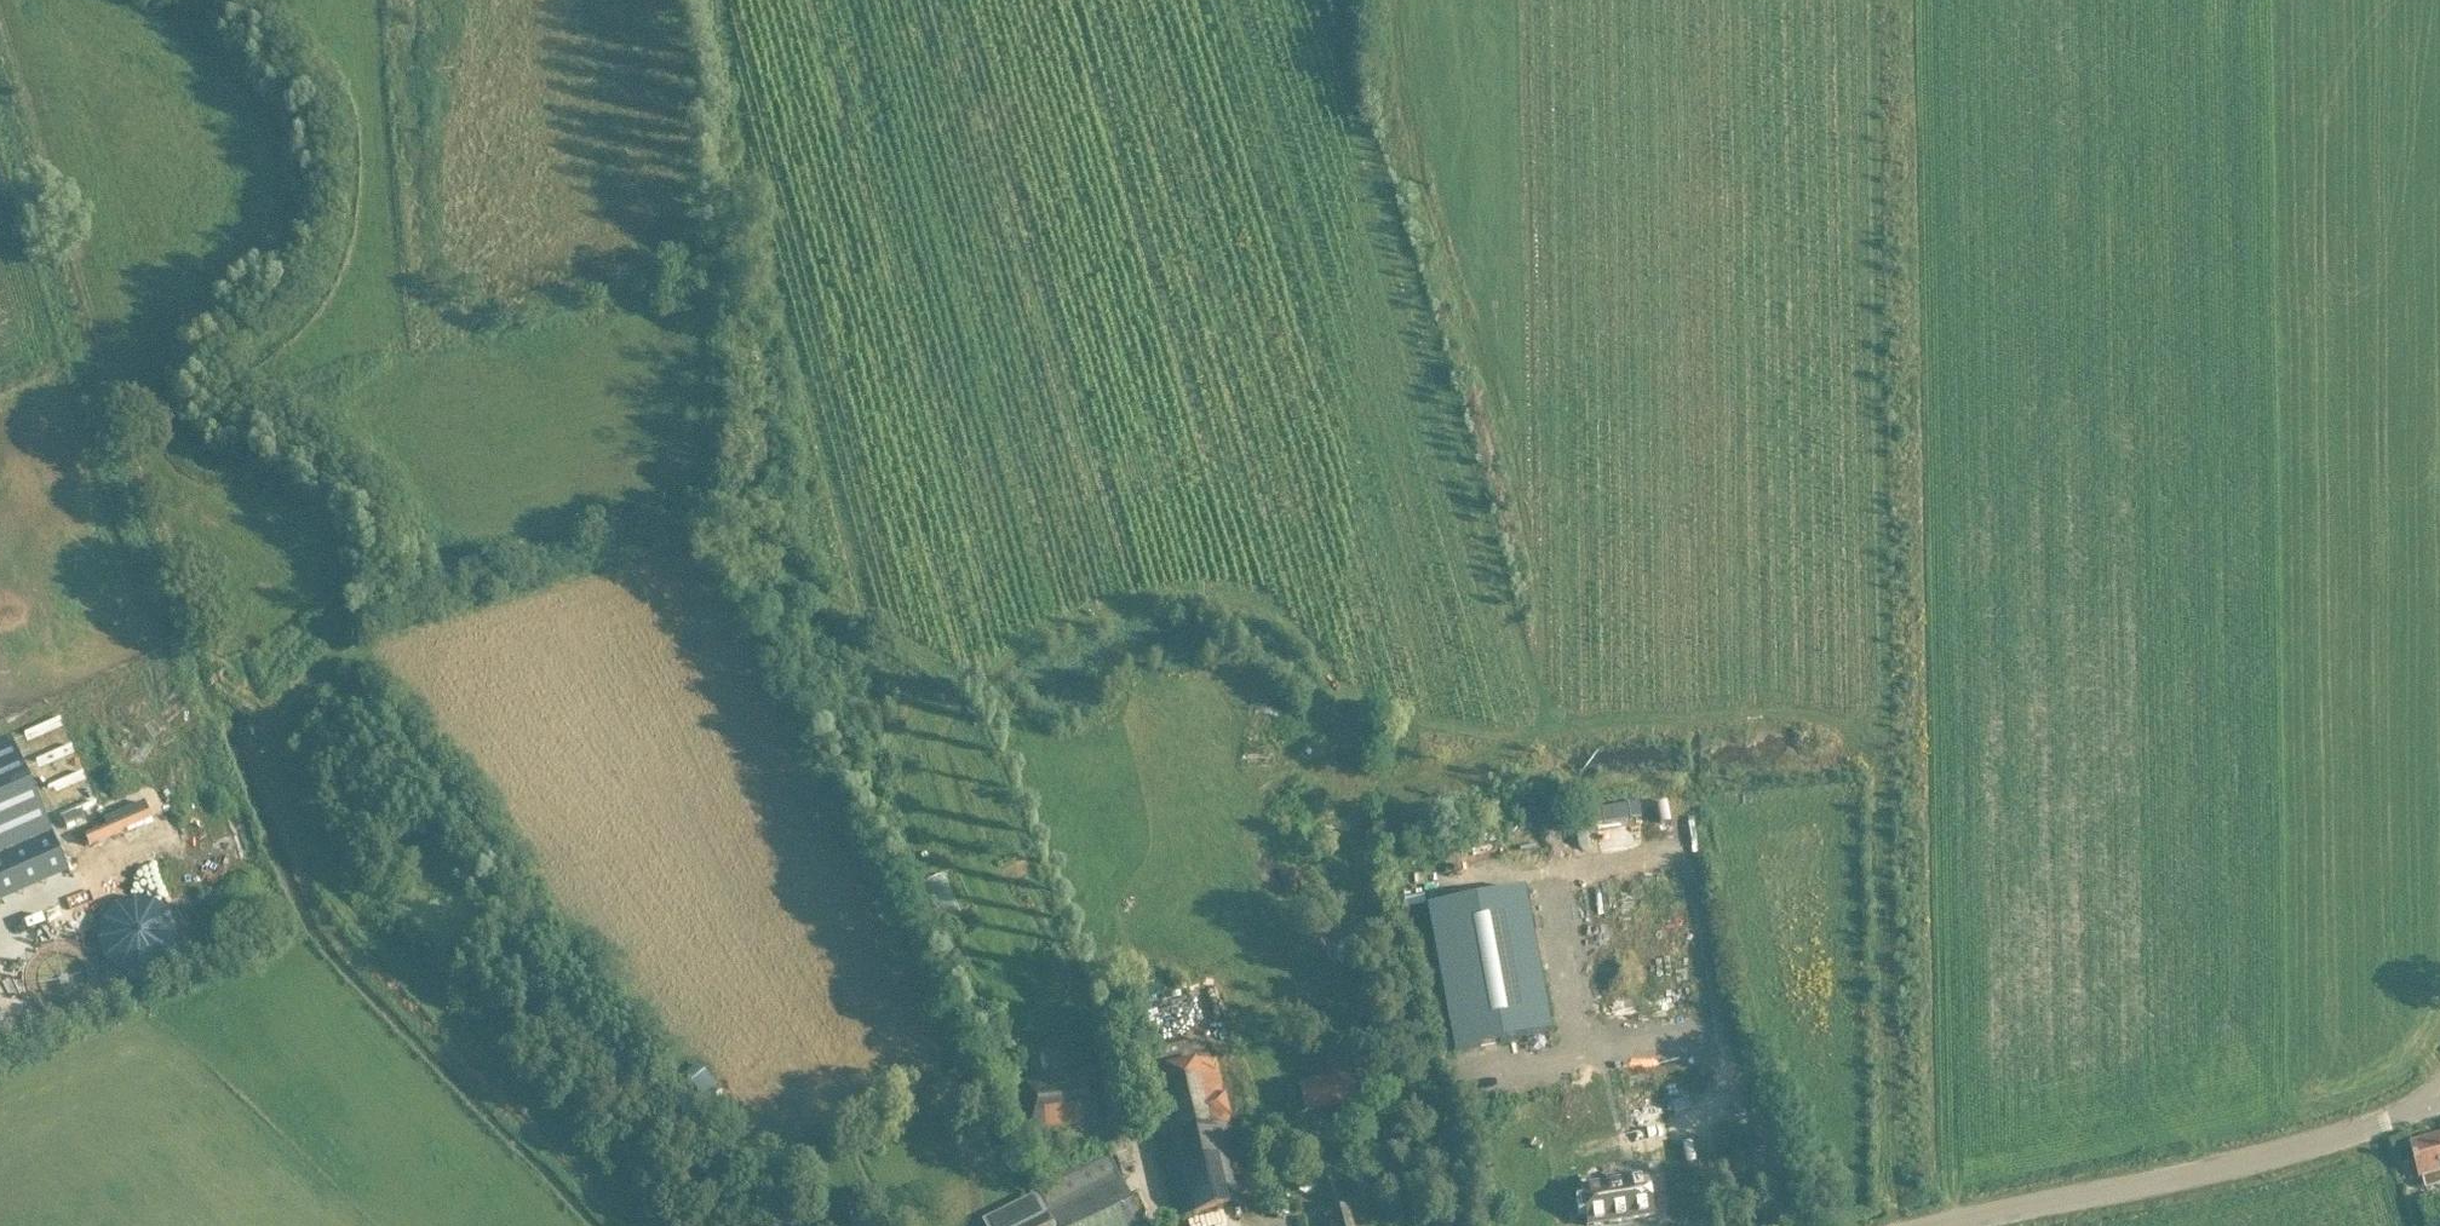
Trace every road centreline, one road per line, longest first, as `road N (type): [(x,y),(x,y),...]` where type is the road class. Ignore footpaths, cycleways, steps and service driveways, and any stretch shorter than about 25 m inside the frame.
road 1 (unclassified): [(1951,1225),(2296,1152),(2439,1097)]

